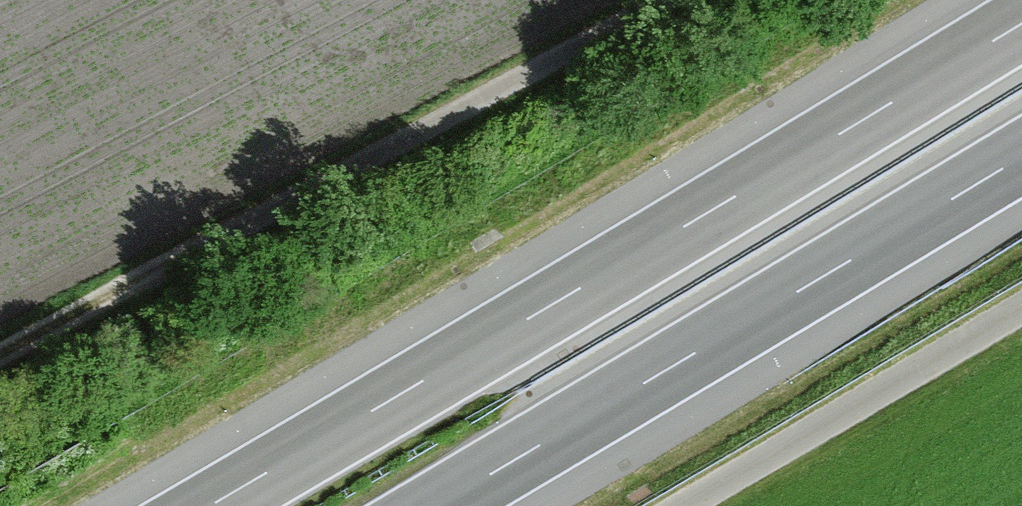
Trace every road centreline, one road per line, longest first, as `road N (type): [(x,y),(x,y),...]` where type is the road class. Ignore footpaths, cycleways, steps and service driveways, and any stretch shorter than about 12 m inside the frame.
road 1 (motorway): [(1021,23),(209,505)]
road 2 (track): [(666,0),(0,360)]
road 3 (motorway): [(437,505),(1021,156)]
road 4 (unclassified): [(684,505),(1021,309)]

